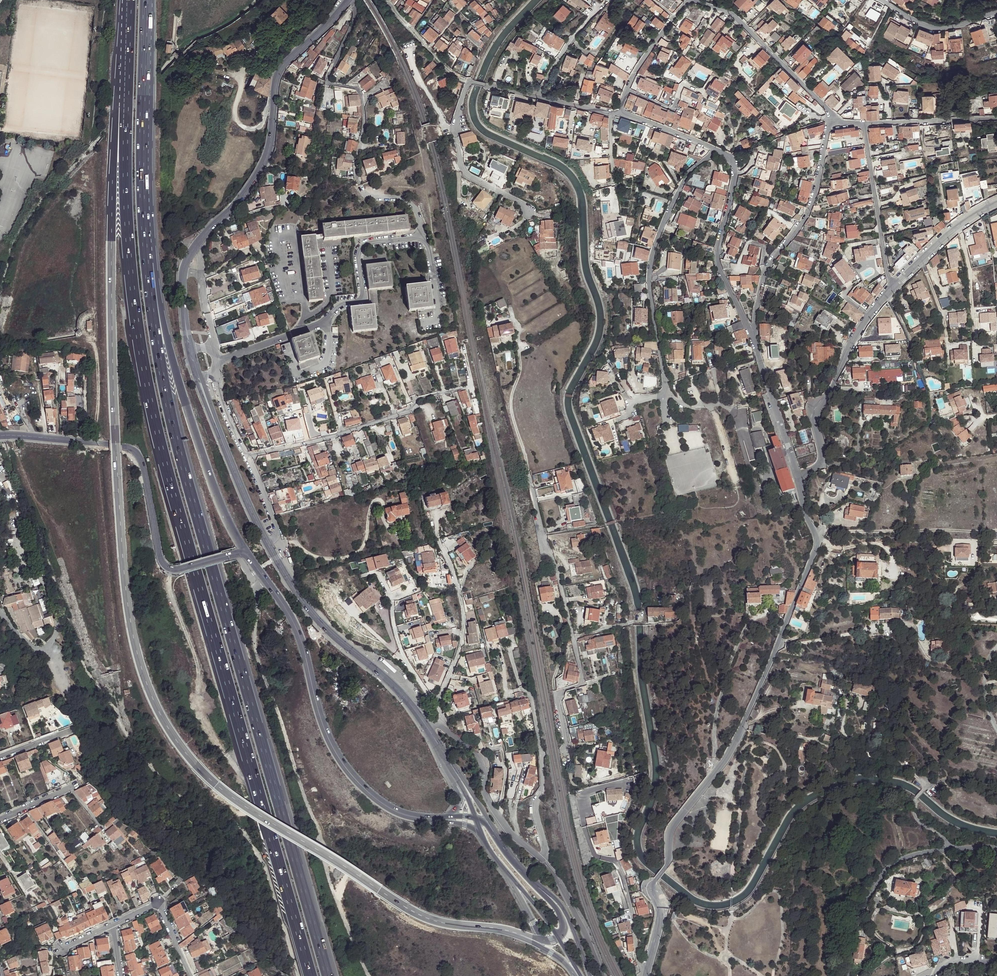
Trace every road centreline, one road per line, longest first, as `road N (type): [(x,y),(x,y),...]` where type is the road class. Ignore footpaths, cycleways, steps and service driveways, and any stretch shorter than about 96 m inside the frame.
road 1 (motorway): [(124,0),(112,177),(113,374),(125,581),(151,695),(195,765),(254,814),(420,915),(520,934)]
road 2 (motorway): [(129,0),(126,196),(146,378),(311,975)]
road 3 (motorway): [(329,975),(179,453),(149,277)]
road 4 (residential): [(645,975),(660,921),(653,888),(669,861),(669,832),(742,729),(817,549),(797,475)]
road 5 (track): [(368,975),(255,646),(257,608)]
road 6 (secondary): [(245,551),(290,617),(338,756),(391,809),(441,820)]
road 7 (tertiary): [(184,273),(194,249),(236,206),(265,160),(279,71),(348,0)]
road 8 (motorway): [(245,551),(211,478),(149,277)]
road 9 (motorway): [(149,277),(141,193),(145,0)]
road 10 (residential): [(715,150),(690,172),(654,248),(650,294),(665,386)]
road 11 (tertiary): [(426,725),(305,606),(268,544)]
road 12 (residential): [(754,341),(762,277),(808,213),(830,120)]
road 13 (residential): [(245,457),(363,427),(413,409),(418,399),(467,388)]
road 14 (residential): [(849,975),(872,888),(897,861),(935,849),(996,851)]
road 15 (residential): [(797,475),(819,466),(817,407),(891,289)]
road 16 (residential): [(349,0),(355,20),(326,84),(361,95),(359,186)]
road 17 (residential): [(754,341),(716,258),(734,179),(729,158)]
road 18 (residential): [(694,0),(732,14),(830,120)]
road 19 (track): [(817,536),(996,528)]
road 20 (tertiary): [(268,544),(199,381)]
road 21 (residential): [(574,641),(527,472)]
road 22 (residential): [(437,704),(461,630),(454,573),(438,539)]
road 23 (residential): [(542,858),(494,813),(482,758),(446,729)]
road 24 (residential): [(864,124),(891,289)]
road 25 (unclassified): [(110,445),(136,452),(159,557),(169,569),(182,570)]
road 26 (residential): [(540,755),(568,746),(558,697),(583,680),(574,641)]
road 27 (residential): [(797,475),(754,341)]
road 28 (residential): [(891,289),(964,222),(996,203)]
road 29 (secondary): [(592,975),(567,913),(518,867)]
road 30 (residential): [(996,119),(864,124)]
road 31 (residential): [(600,975),(542,858)]
road 32 (residential): [(192,975),(158,905),(114,924)]
road 33 (residential): [(880,0),(933,28),(996,12)]

